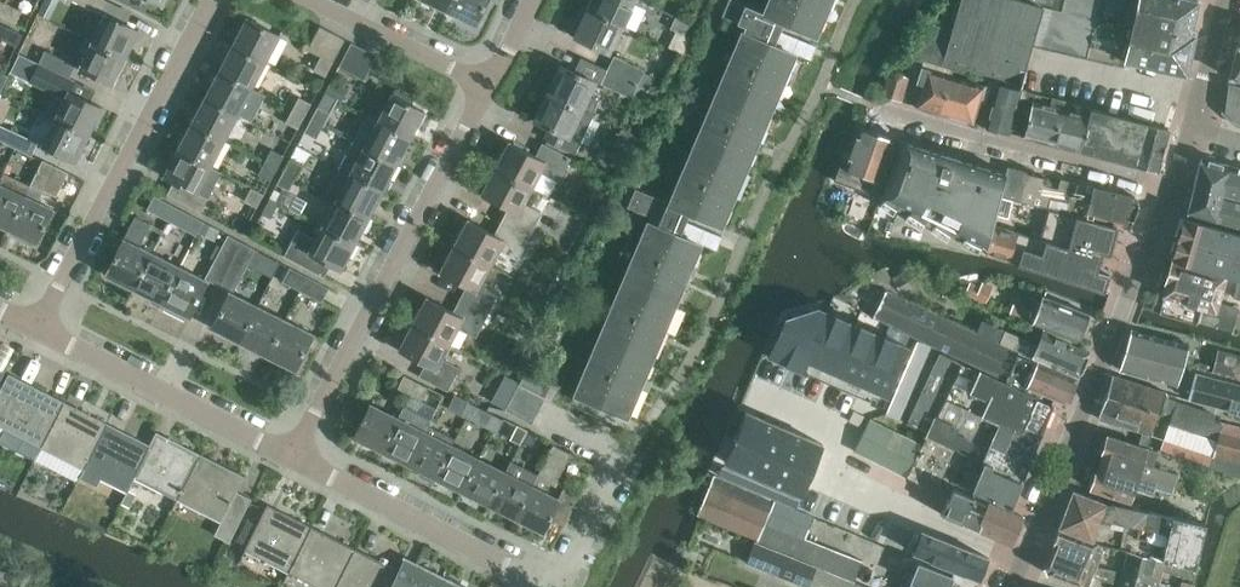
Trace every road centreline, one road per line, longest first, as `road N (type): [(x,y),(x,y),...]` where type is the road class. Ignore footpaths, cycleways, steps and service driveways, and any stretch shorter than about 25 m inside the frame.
road 1 (residential): [(292,456),(489,77)]
road 2 (residential): [(1012,586),(1139,284),(1169,191)]
road 3 (residential): [(37,329),(201,0)]
road 4 (residential): [(1169,191),(872,107)]
road 5 (residential): [(37,329),(292,456)]
road 6 (residential): [(292,456),(507,567)]
road 7 (residential): [(489,77),(338,0)]
road 8 (residential): [(1189,124),(1225,0)]

